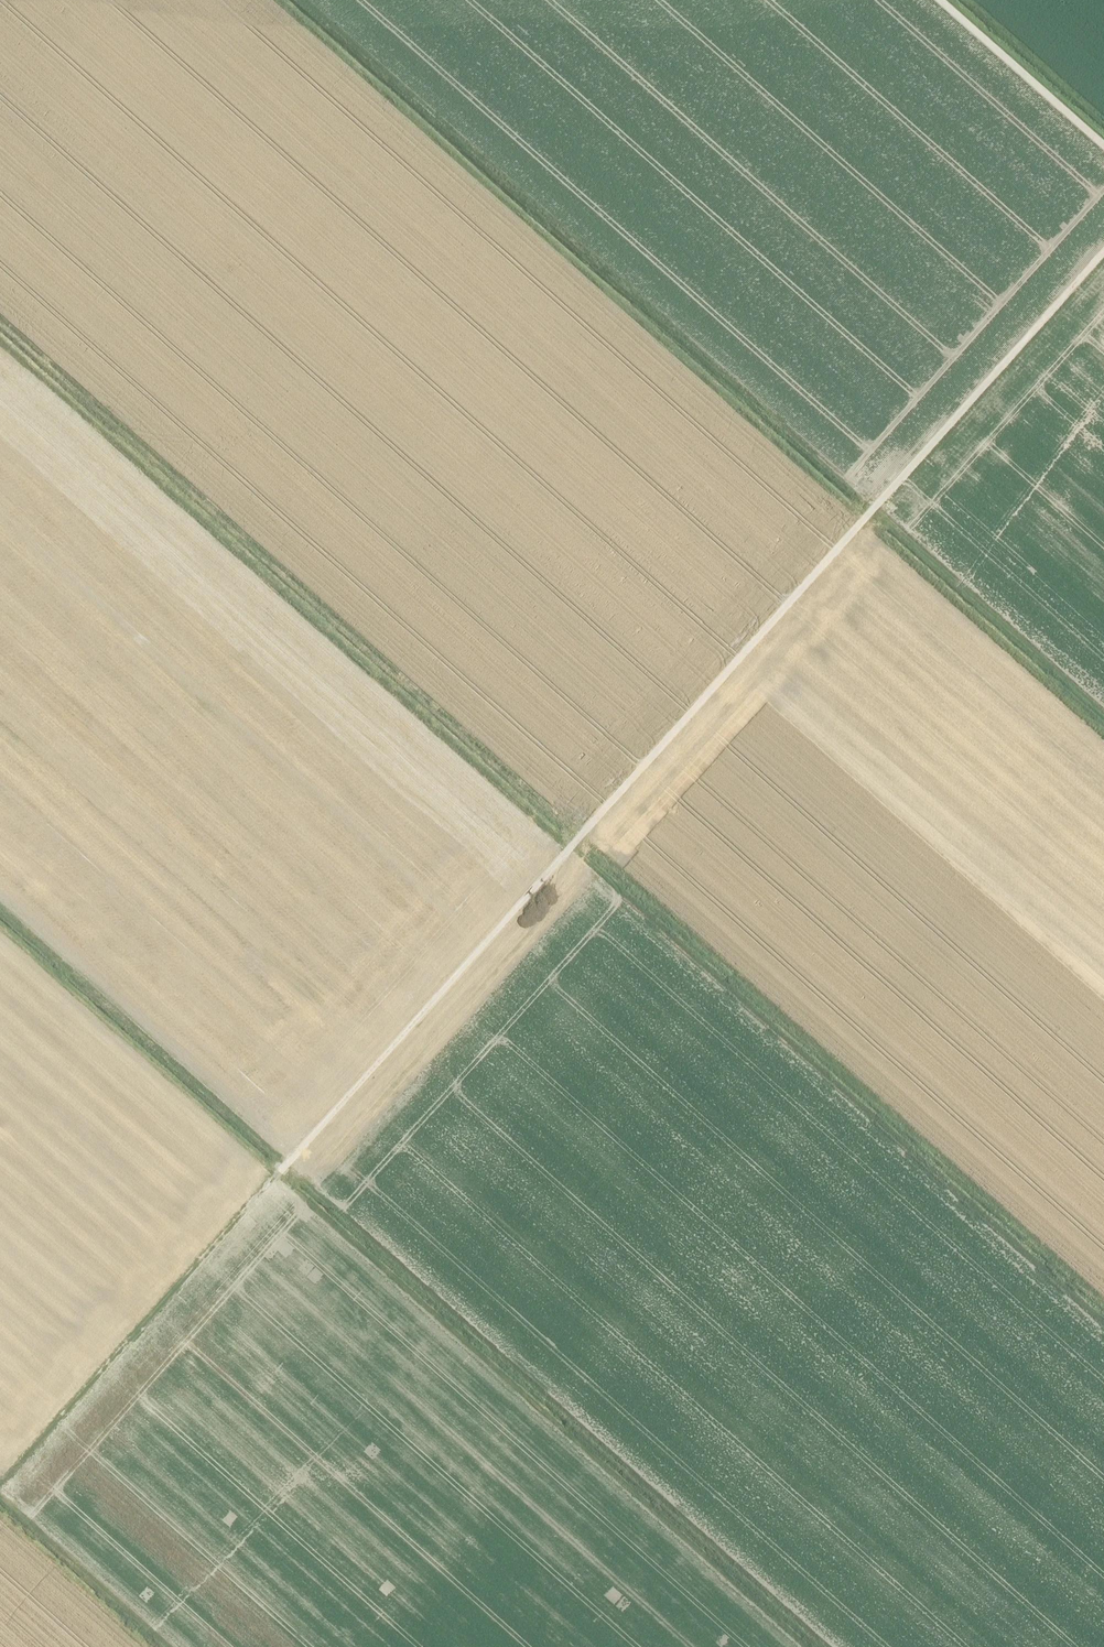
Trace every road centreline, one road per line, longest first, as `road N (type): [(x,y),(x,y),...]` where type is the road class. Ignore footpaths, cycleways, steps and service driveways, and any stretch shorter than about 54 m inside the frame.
road 1 (track): [(287,1167),(1103,252)]
road 2 (track): [(1103,148),(941,0)]

